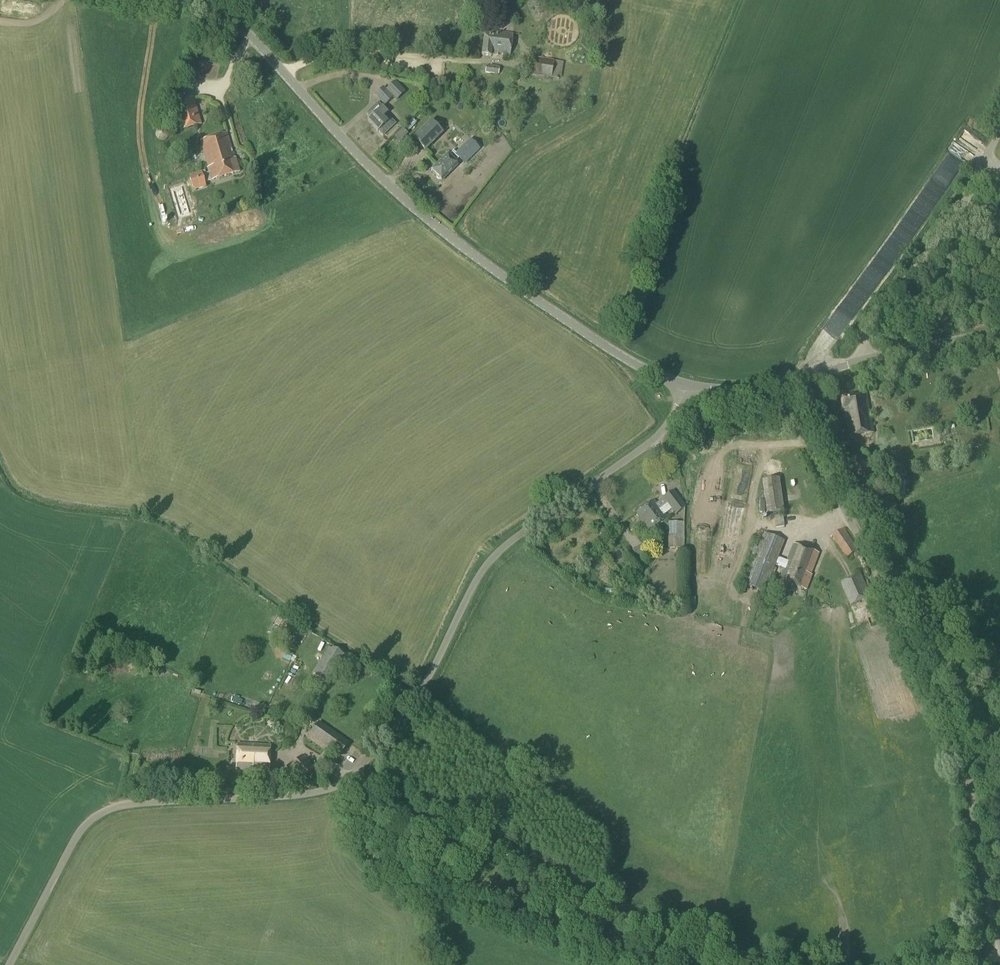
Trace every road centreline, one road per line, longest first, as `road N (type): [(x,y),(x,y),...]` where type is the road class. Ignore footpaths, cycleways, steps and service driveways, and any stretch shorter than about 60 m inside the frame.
road 1 (unclassified): [(8,964),(72,844),(99,813),(136,803),(312,793),(357,771),(418,695),(484,572),(664,433),(686,387)]
road 2 (unclassified): [(686,387),(574,326),(402,201),(235,24),(160,0)]
road 3 (unclassified): [(999,942),(961,750),(782,384)]
road 4 (track): [(357,771),(612,913),(784,964)]
road 5 (track): [(863,343),(960,202),(999,127)]
road 6 (unclassified): [(782,384),(999,331)]

